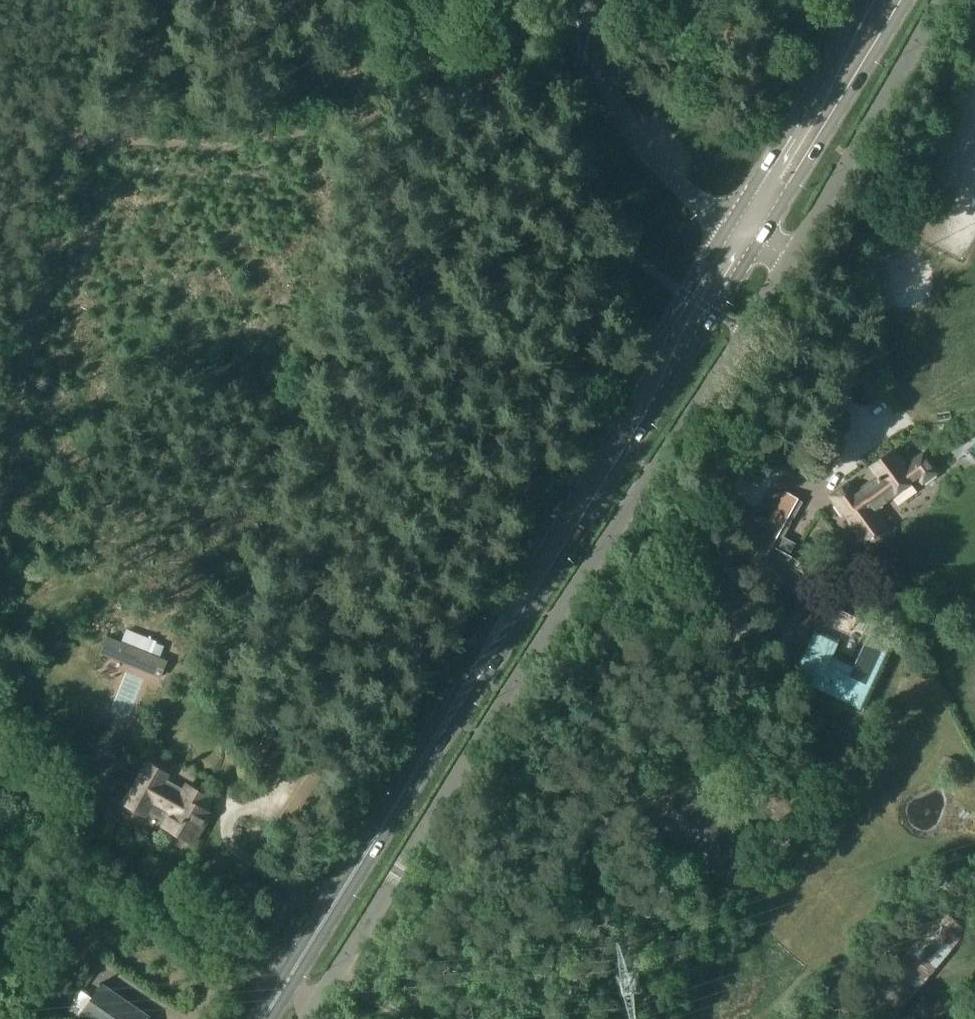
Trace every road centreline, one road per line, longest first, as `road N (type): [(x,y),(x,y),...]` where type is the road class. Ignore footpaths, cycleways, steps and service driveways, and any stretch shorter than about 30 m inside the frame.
road 1 (primary): [(728,227),(482,627),(449,689),(444,724)]
road 2 (primary): [(444,724),(474,698),(757,249)]
road 3 (track): [(106,0),(0,560)]
road 4 (unclassified): [(786,269),(507,702)]
road 5 (unclassified): [(306,1018),(507,702)]
road 6 (primary): [(263,1018),(444,724)]
road 7 (unclassified): [(950,0),(786,269)]
road 8 (primary): [(757,249),(903,0)]
road 9 (unclassified): [(728,227),(646,151),(604,75),(586,0)]
road 10 (primary): [(865,0),(728,227)]
road 11 (track): [(815,455),(790,389),(770,294)]

